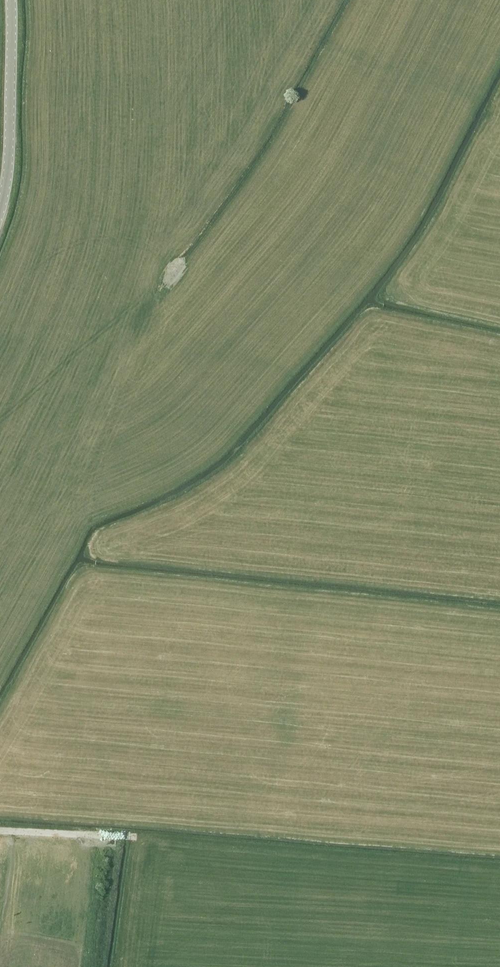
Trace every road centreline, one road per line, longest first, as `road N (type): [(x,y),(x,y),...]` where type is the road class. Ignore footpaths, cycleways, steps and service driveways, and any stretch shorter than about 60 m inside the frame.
road 1 (secondary): [(0,213),(11,0)]

